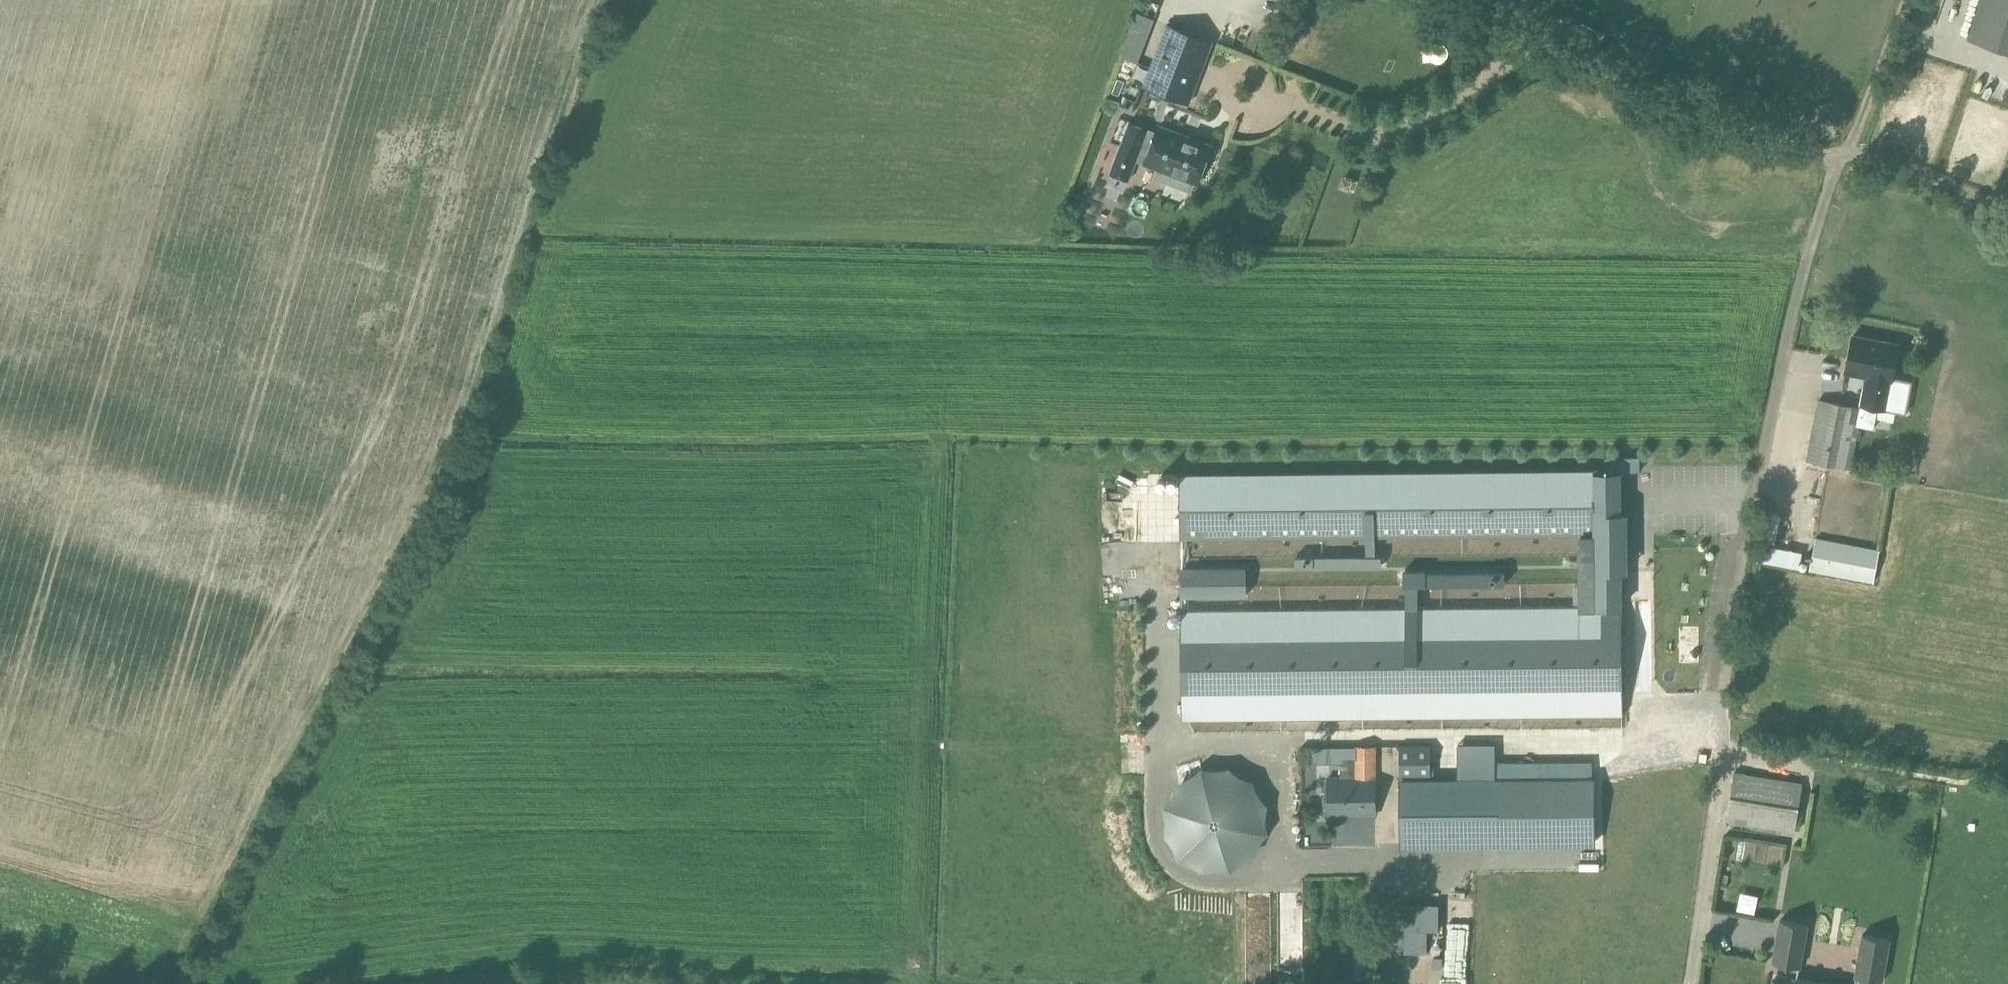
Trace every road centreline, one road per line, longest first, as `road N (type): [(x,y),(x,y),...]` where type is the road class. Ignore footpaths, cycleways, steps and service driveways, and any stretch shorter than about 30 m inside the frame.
road 1 (track): [(1906,0),(1830,194),(1748,520),(1693,983)]
road 2 (track): [(2007,215),(1418,0)]
road 3 (track): [(488,983),(545,977),(612,983)]

